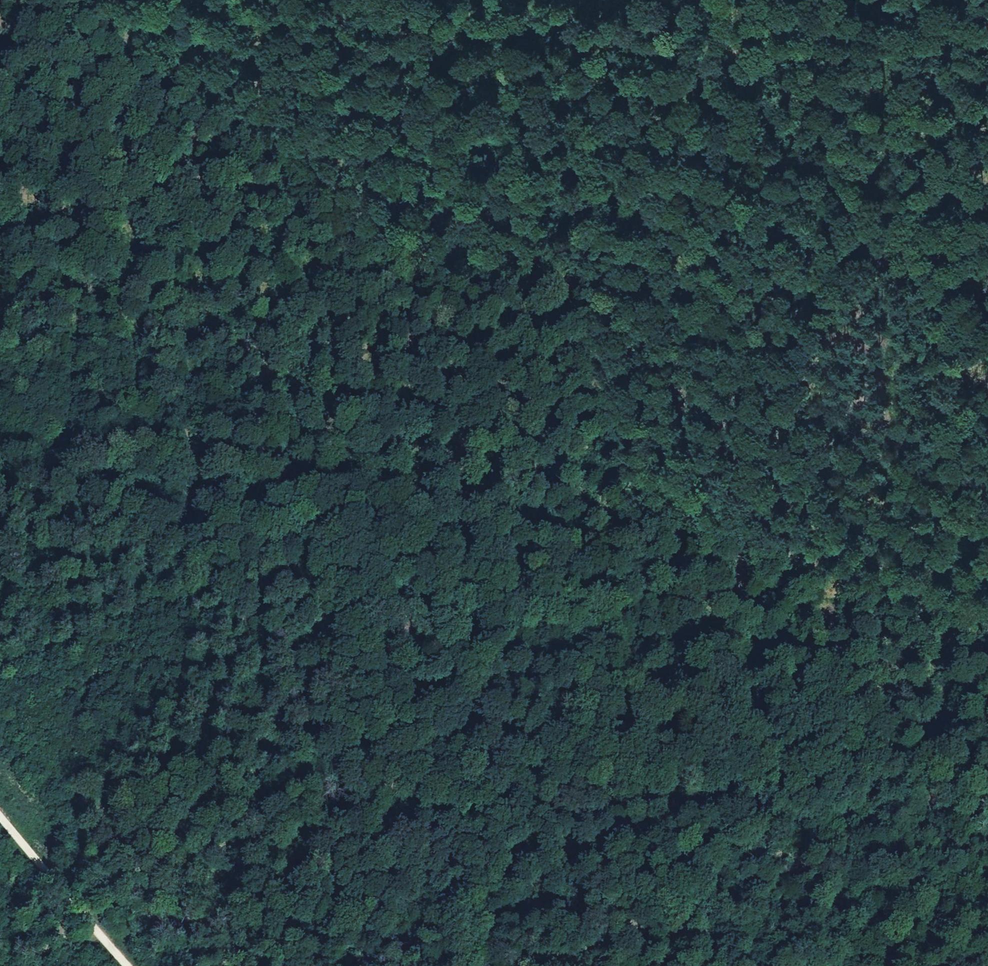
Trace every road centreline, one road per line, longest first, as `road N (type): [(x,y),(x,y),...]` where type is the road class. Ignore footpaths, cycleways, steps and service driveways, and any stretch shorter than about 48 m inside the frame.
road 1 (track): [(128,965),(0,816)]

